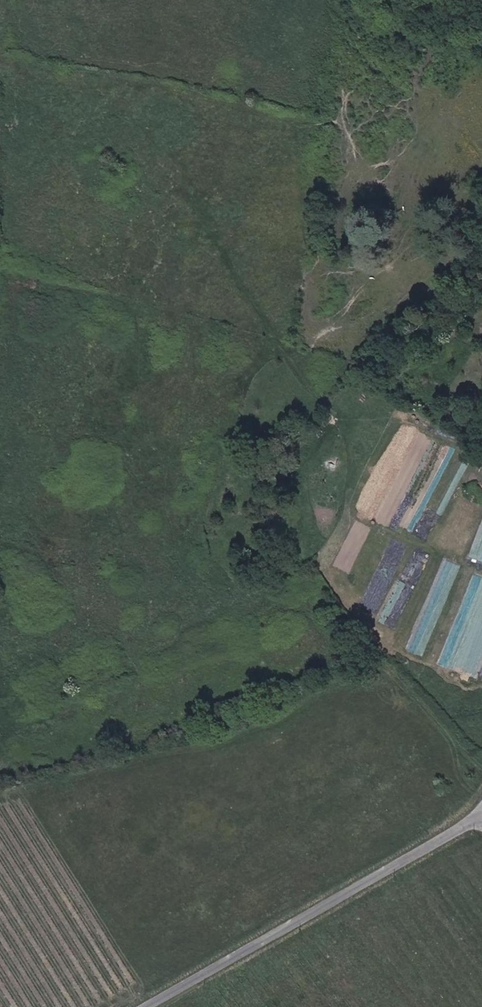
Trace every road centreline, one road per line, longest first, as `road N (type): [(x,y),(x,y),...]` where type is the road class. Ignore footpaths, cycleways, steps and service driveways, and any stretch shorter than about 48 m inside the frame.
road 1 (unclassified): [(481,816),(148,1006)]

